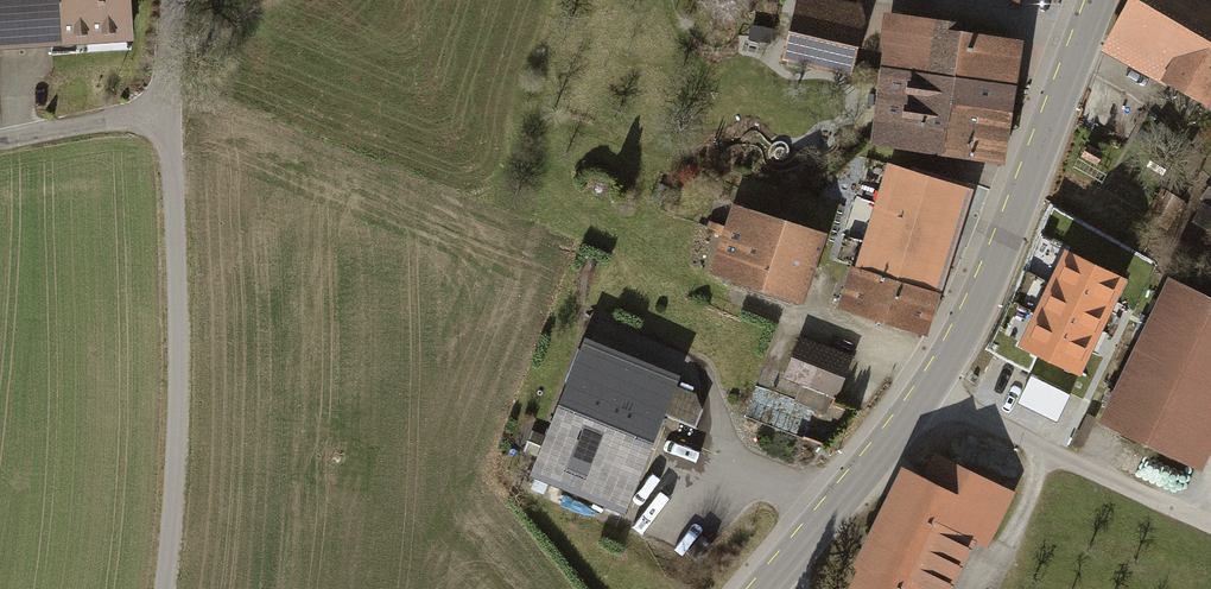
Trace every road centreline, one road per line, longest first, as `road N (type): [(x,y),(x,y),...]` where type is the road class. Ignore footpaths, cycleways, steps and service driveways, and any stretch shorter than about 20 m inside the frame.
road 1 (unclassified): [(168,0),(164,111),(177,255),(162,588)]
road 2 (tertiary): [(922,394),(1003,244),(1097,0)]
road 3 (residential): [(922,394),(1210,526)]
road 4 (tertiary): [(762,588),(922,394)]
road 5 (track): [(164,111),(0,139)]
road 6 (track): [(165,52),(279,0)]

